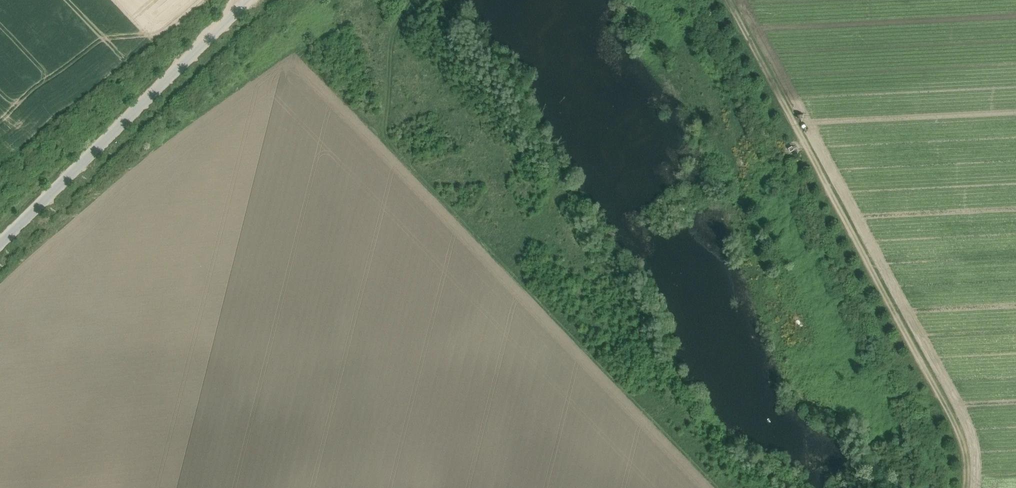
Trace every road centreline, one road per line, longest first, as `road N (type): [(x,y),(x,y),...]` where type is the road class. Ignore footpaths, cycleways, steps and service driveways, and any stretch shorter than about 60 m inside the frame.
road 1 (track): [(968,487),(969,454),(956,419),(738,0)]
road 2 (track): [(252,0),(0,249)]

